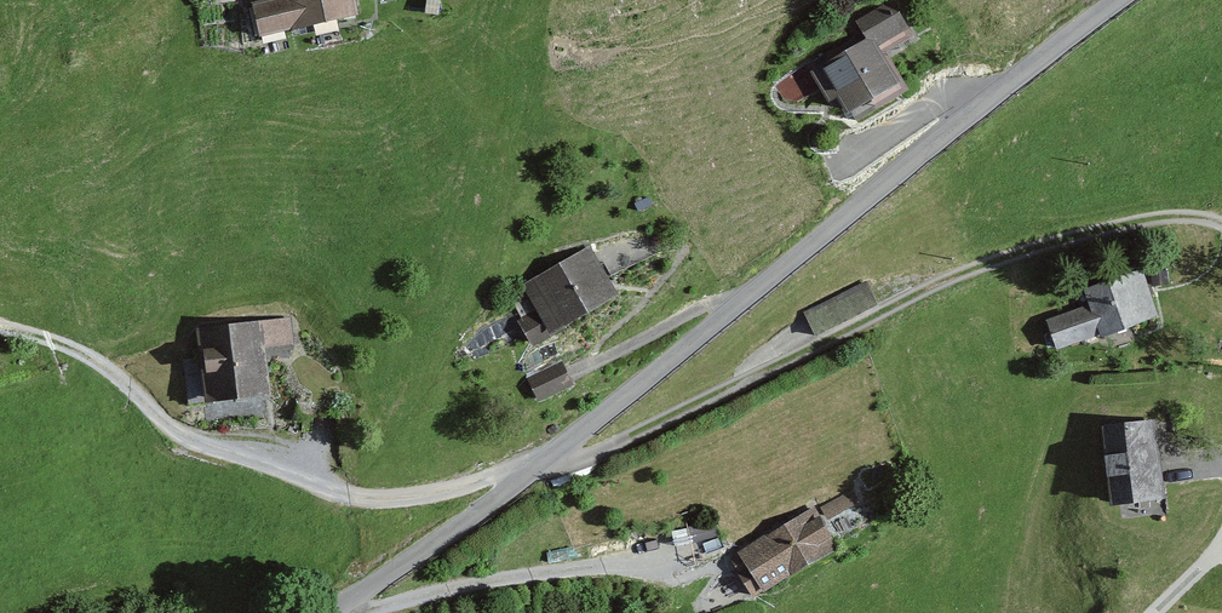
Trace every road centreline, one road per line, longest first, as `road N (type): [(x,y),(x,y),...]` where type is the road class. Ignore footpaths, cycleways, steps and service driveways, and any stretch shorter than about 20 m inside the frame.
road 1 (tertiary): [(317,612),(487,508),(882,185),(1131,0)]
road 2 (track): [(0,327),(72,350),(173,432),(276,450),(355,504),(450,495),(563,449)]

